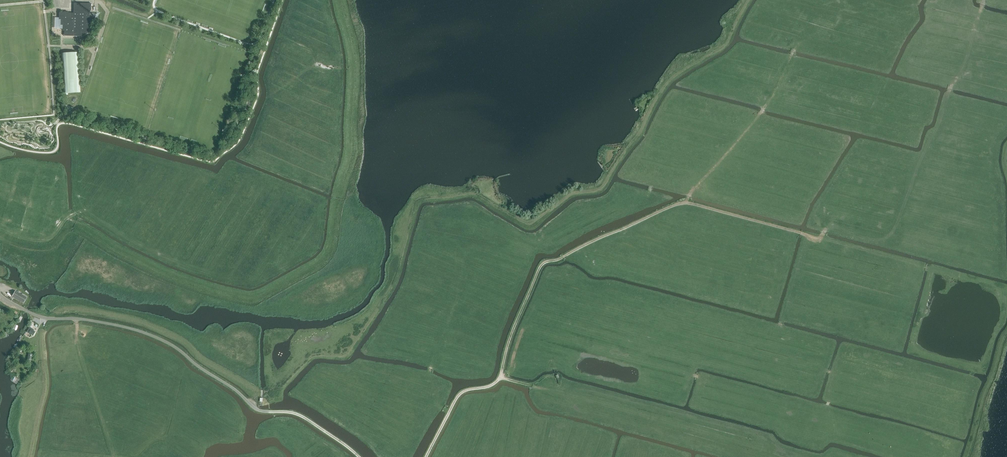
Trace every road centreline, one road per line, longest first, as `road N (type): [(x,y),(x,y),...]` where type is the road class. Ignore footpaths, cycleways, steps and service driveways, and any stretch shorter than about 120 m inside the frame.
road 1 (track): [(984,2),(959,81),(887,240),(824,231),(820,238),(673,205),(542,264),(500,378)]
road 2 (unclassified): [(230,387),(149,335),(45,318),(0,296)]
road 3 (track): [(794,48),(761,115),(686,203)]
road 4 (track): [(359,456),(298,414),(261,411),(230,387)]

